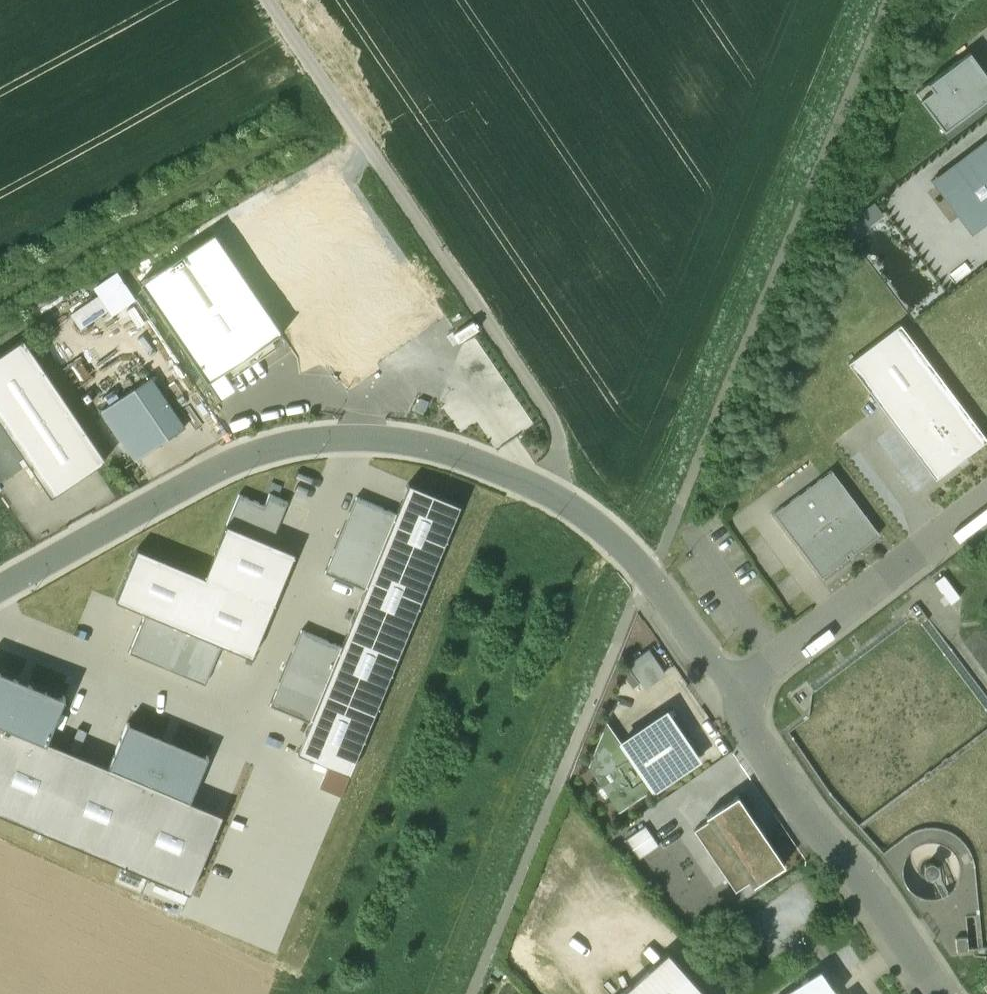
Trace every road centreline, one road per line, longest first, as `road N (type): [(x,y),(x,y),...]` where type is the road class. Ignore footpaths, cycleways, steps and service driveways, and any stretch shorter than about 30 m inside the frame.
road 1 (track): [(855,0),(439,993)]
road 2 (track): [(471,993),(887,0)]
road 3 (unclassified): [(0,588),(245,457),(344,438),(420,443),(498,464),(551,490),(624,550),(729,695)]
road 4 (track): [(266,0),(557,427),(559,471),(551,490)]
road 5 (unclassified): [(940,993),(756,749),(729,695)]
road 6 (unclassified): [(729,695),(986,503)]

